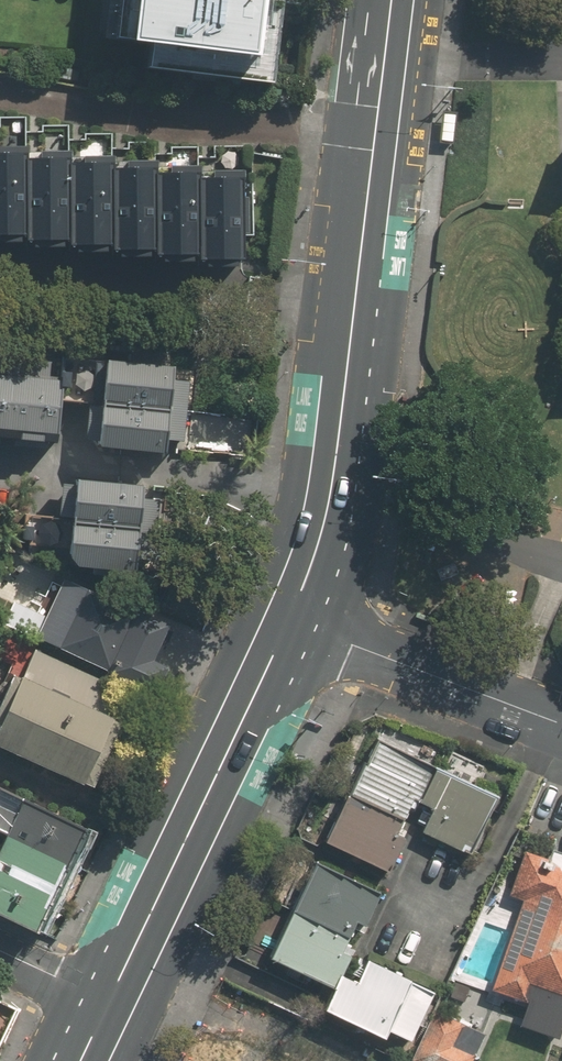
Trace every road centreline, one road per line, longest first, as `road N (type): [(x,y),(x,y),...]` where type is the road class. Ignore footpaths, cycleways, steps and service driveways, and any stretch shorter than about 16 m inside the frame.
road 1 (secondary): [(378,139),(336,468),(314,563),(291,616)]
road 2 (secondary): [(291,616),(110,1006)]
road 3 (residential): [(0,96),(378,139)]
road 4 (residential): [(291,616),(561,725)]
road 5 (secondary): [(395,0),(378,139)]

